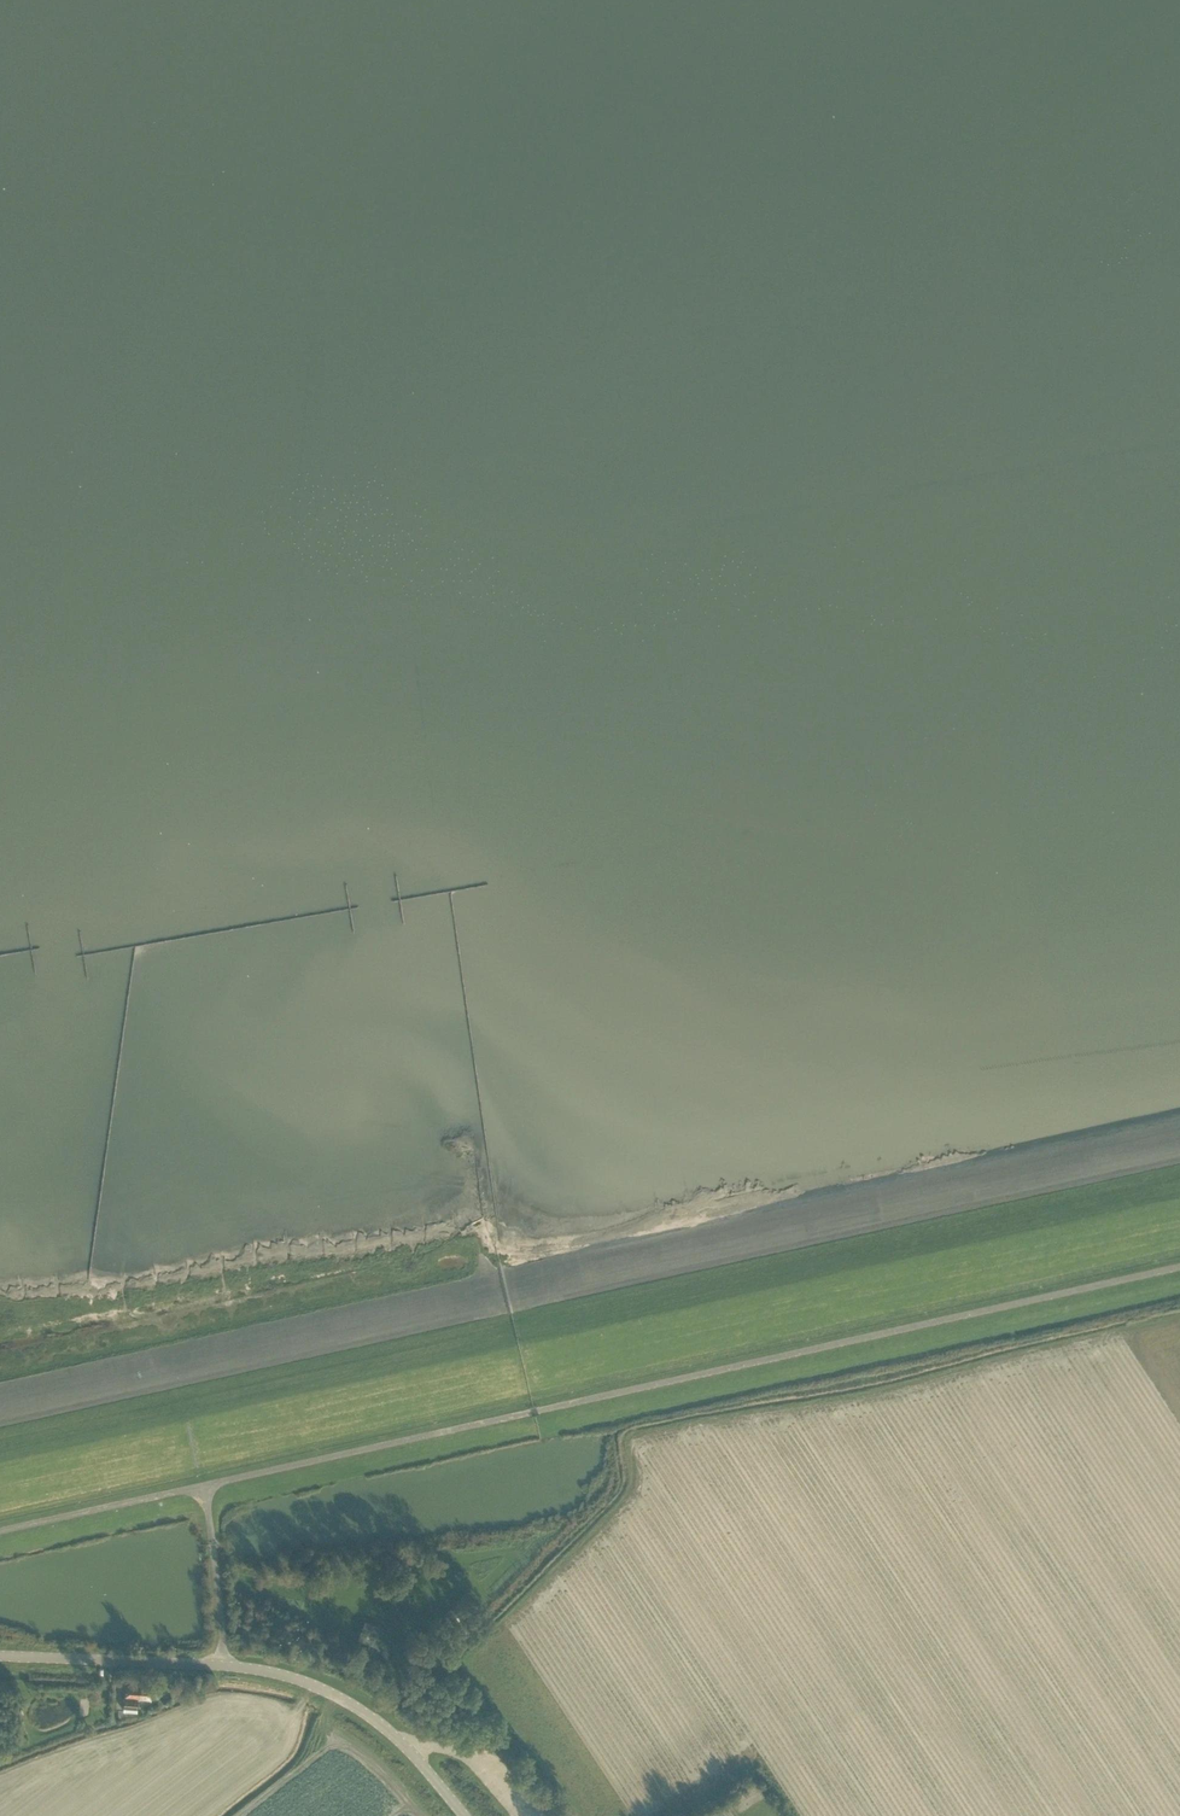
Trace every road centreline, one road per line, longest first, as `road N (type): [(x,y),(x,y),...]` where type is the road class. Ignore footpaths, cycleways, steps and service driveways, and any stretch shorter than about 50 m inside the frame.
road 1 (track): [(0,1423),(482,1315),(512,1317),(536,1303),(1179,1159)]
road 2 (tertiary): [(465,1815),(365,1713),(290,1677),(224,1665)]
road 3 (tertiary): [(0,1655),(224,1665)]
road 4 (unclassified): [(224,1665),(212,1544)]

